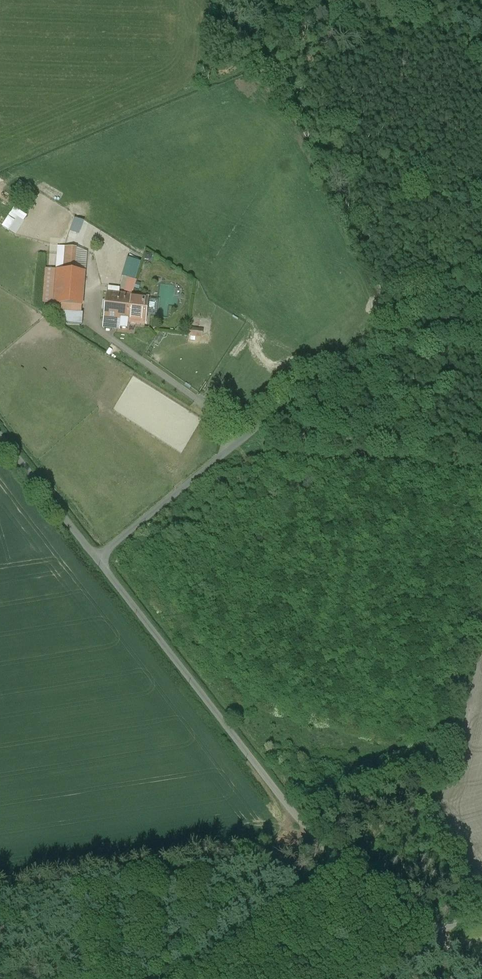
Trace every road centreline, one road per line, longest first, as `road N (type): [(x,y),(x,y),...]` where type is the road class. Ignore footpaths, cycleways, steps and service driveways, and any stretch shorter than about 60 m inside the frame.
road 1 (residential): [(98,558),(397,317),(481,265)]
road 2 (residential): [(98,558),(301,820),(342,860)]
road 3 (residential): [(176,978),(270,921),(342,860)]
road 4 (residential): [(342,860),(434,930),(481,914)]
road 5 (residential): [(0,434),(98,558)]

